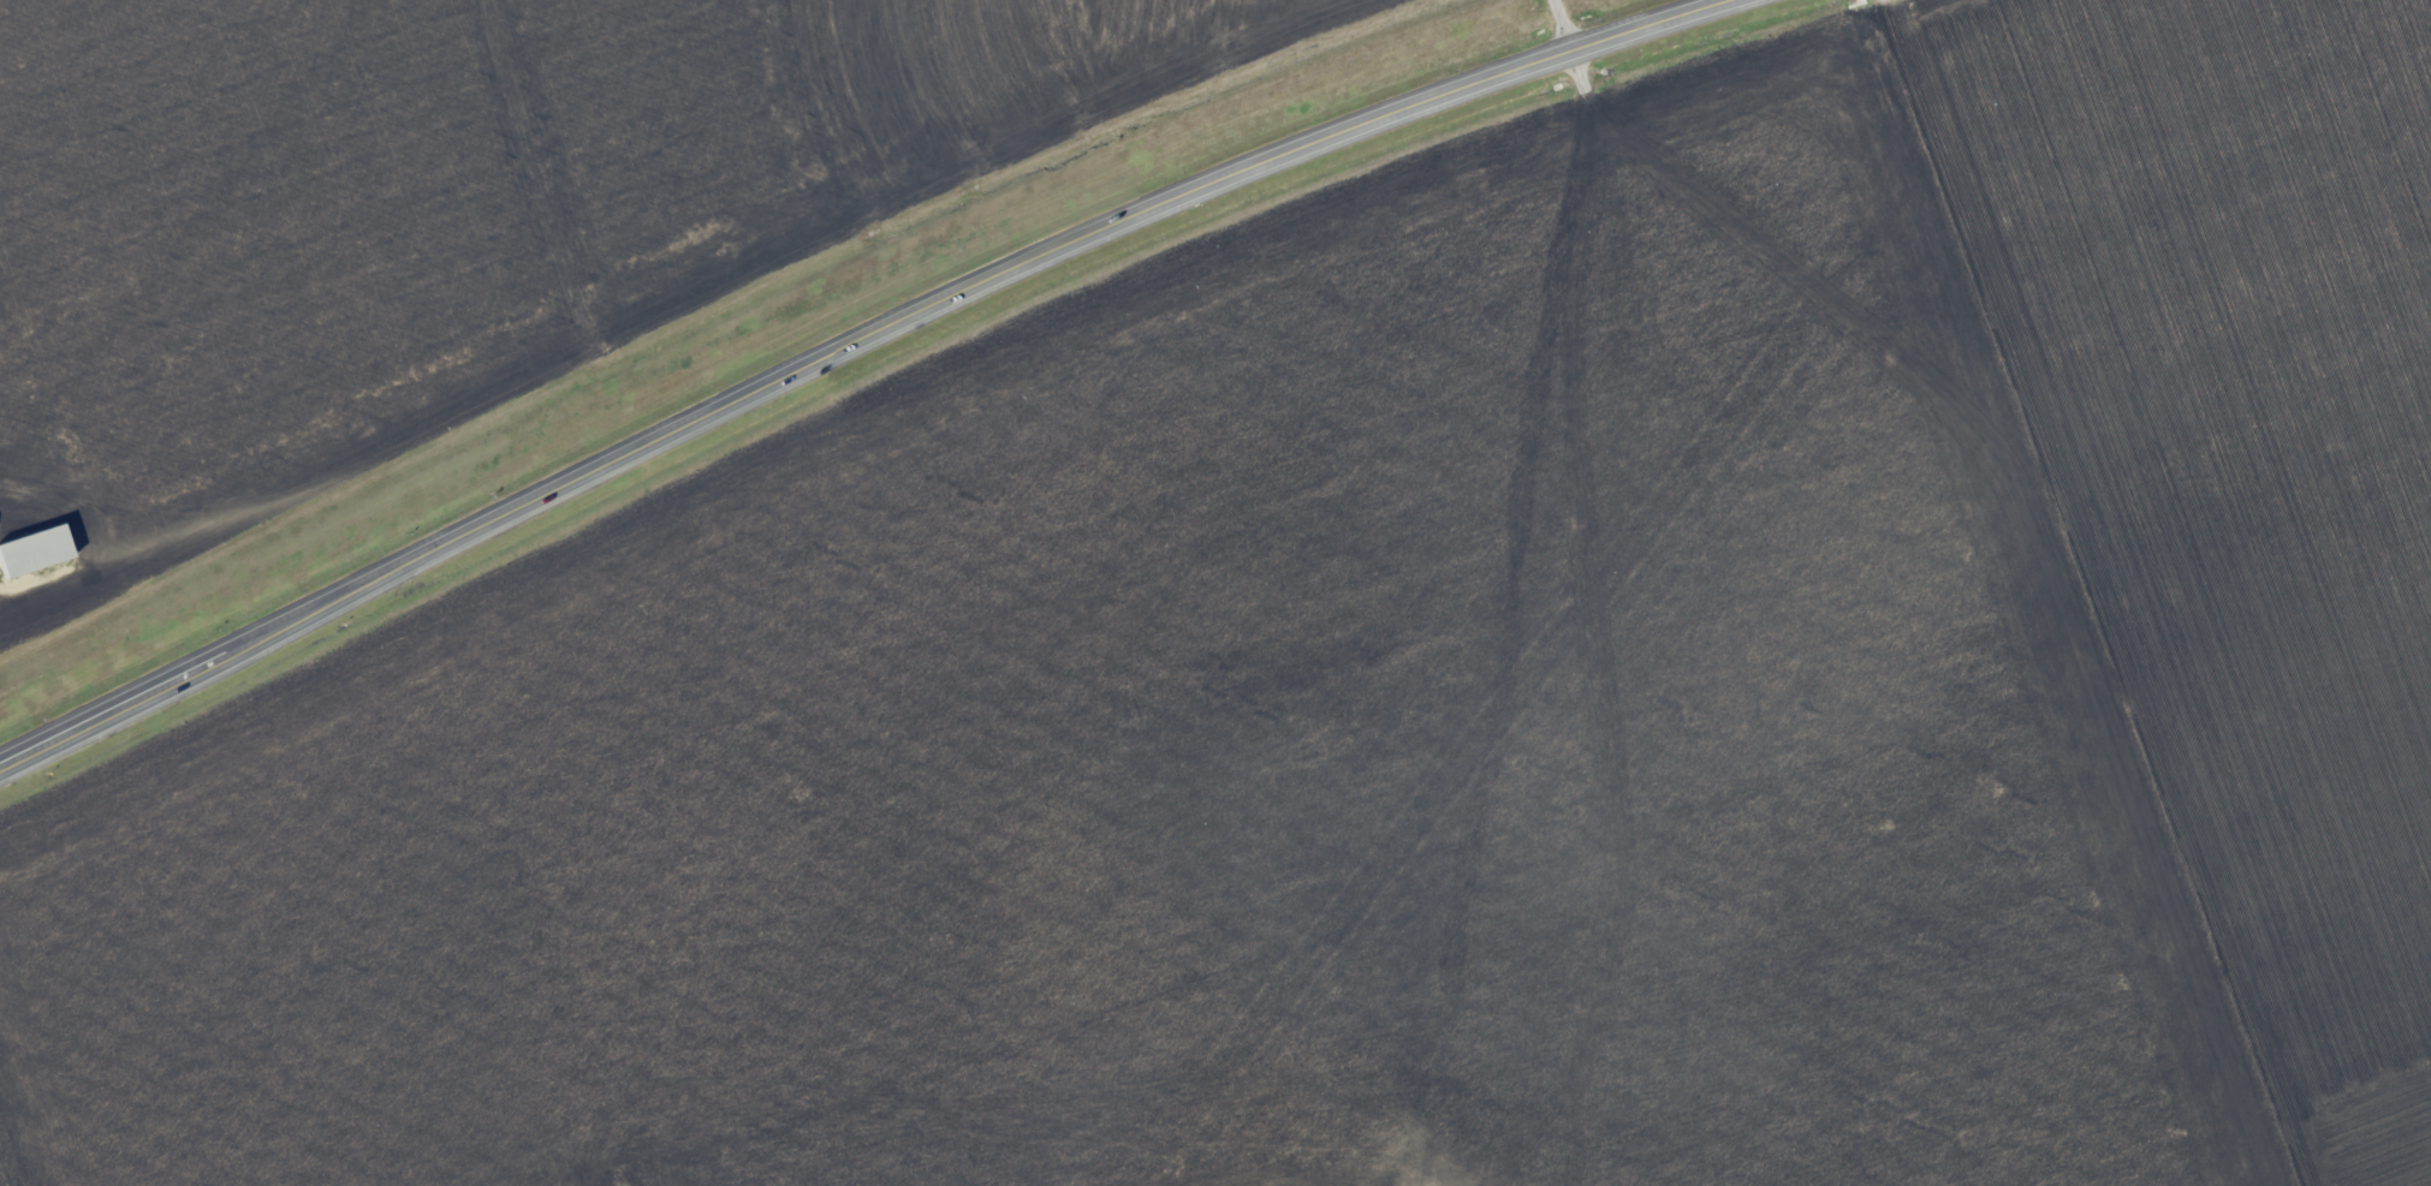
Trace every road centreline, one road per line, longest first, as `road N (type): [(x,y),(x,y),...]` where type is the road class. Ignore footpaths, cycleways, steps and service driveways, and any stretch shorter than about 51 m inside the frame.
road 1 (secondary): [(0,768),(790,369),(1140,207),(1455,87),(1712,0)]

